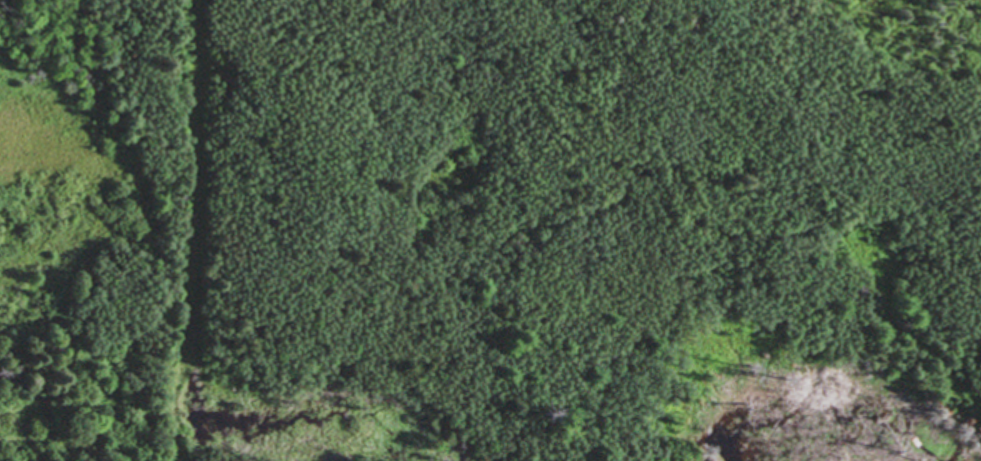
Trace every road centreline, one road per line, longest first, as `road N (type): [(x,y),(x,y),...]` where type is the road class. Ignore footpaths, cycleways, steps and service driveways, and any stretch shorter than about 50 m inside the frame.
road 1 (track): [(180,460),(198,55),(192,0)]

